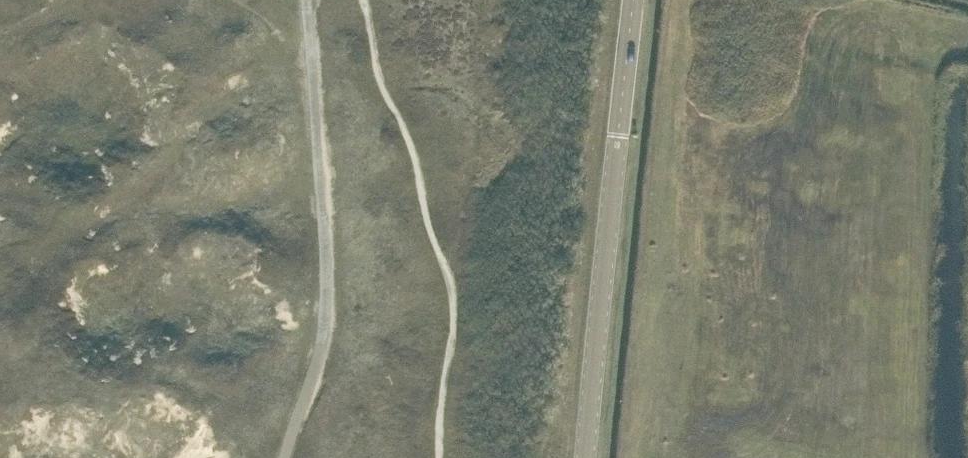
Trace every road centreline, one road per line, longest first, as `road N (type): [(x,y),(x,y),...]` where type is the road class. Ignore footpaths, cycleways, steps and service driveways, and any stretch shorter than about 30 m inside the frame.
road 1 (tertiary): [(591,457),(635,0)]

